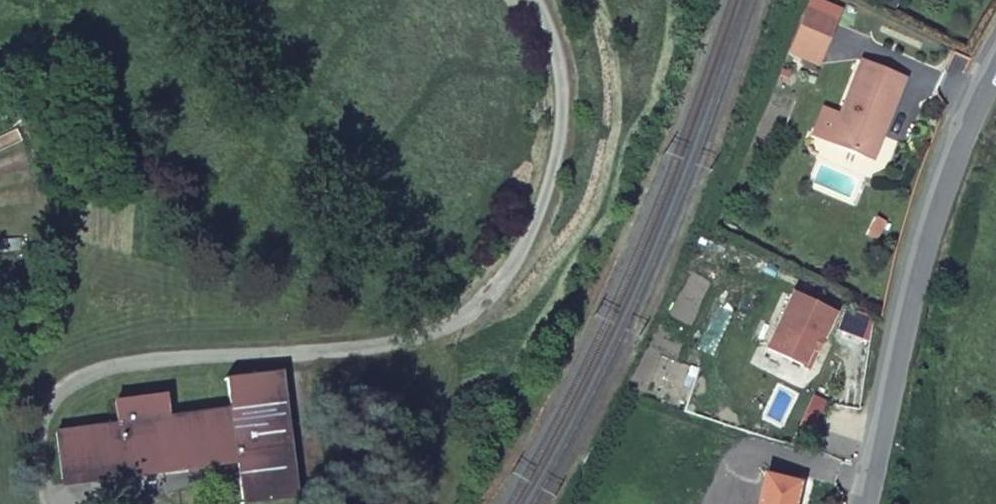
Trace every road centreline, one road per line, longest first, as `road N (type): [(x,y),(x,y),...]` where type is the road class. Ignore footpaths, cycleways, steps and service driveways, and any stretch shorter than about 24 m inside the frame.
road 1 (secondary): [(864,503),(953,163),(995,69)]

